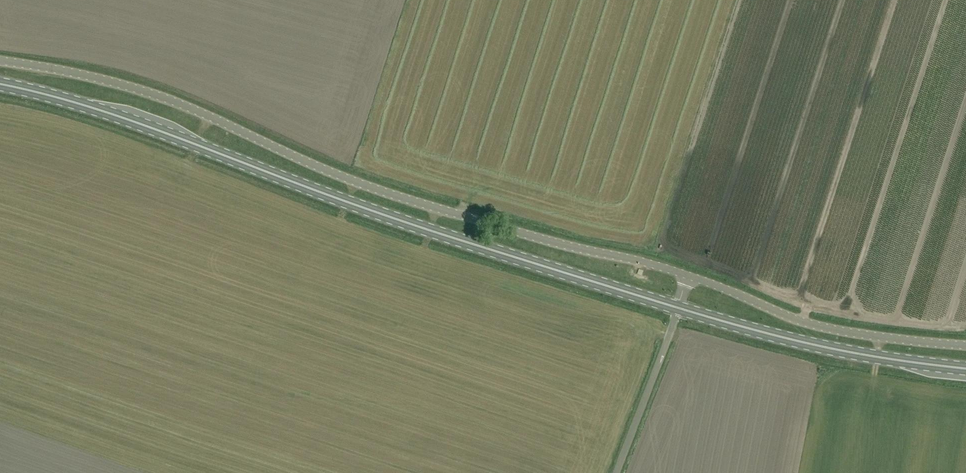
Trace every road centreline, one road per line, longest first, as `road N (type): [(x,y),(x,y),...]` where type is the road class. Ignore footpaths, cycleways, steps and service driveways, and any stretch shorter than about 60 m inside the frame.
road 1 (unclassified): [(689,276),(356,184),(125,85),(0,61)]
road 2 (primary): [(679,309),(433,232),(87,106),(0,85)]
road 3 (primary): [(965,370),(826,349),(679,309)]
road 4 (unclassified): [(965,347),(804,324),(689,276)]
road 5 (unclassified): [(616,472),(679,309)]

